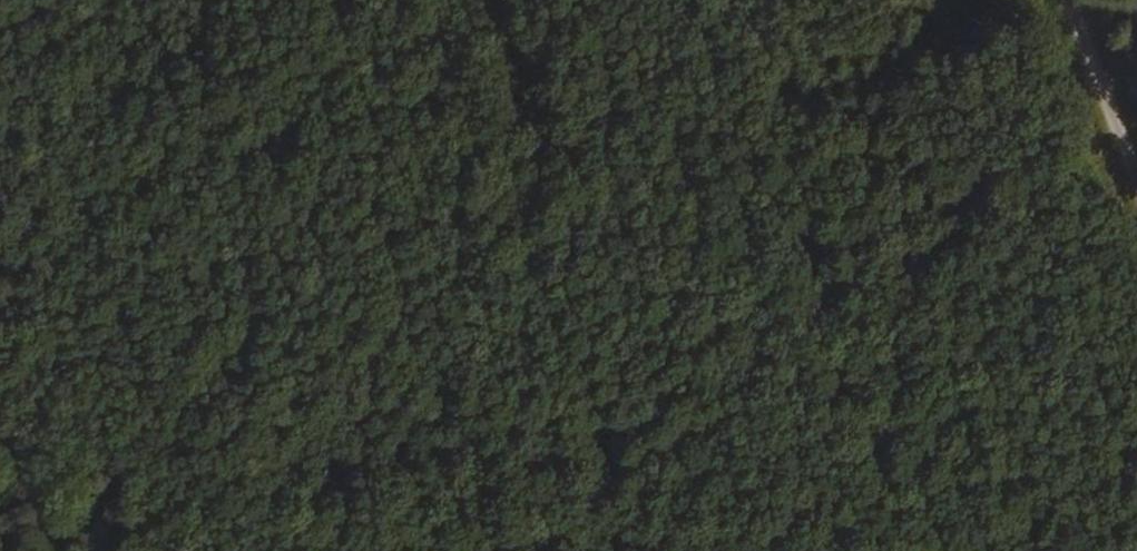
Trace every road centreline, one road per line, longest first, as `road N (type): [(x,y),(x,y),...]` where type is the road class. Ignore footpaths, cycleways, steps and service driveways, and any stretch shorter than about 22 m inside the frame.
road 1 (track): [(1136,177),(1070,0)]

